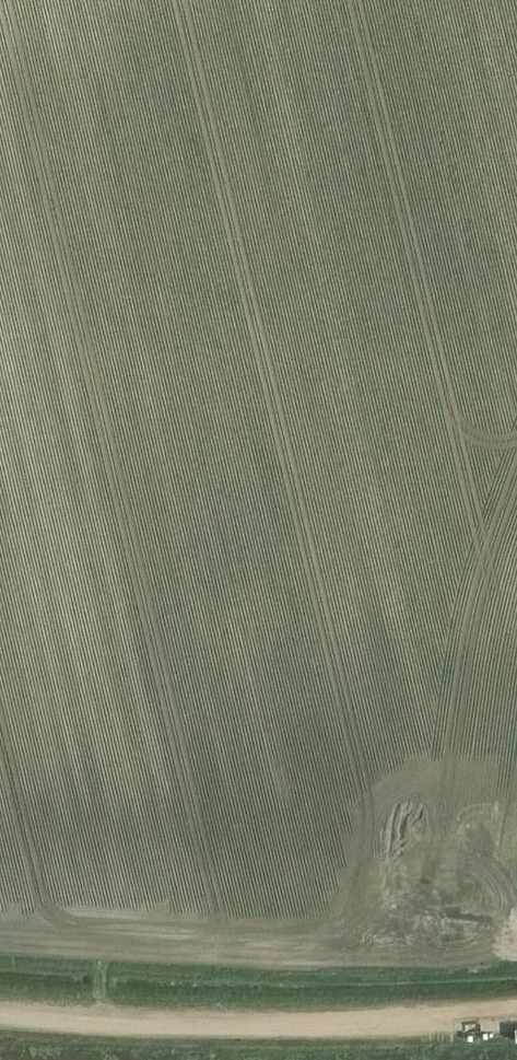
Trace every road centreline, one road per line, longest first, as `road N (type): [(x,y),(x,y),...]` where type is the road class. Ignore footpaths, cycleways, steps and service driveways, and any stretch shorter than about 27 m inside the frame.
road 1 (track): [(516,1013),(0,1015)]

